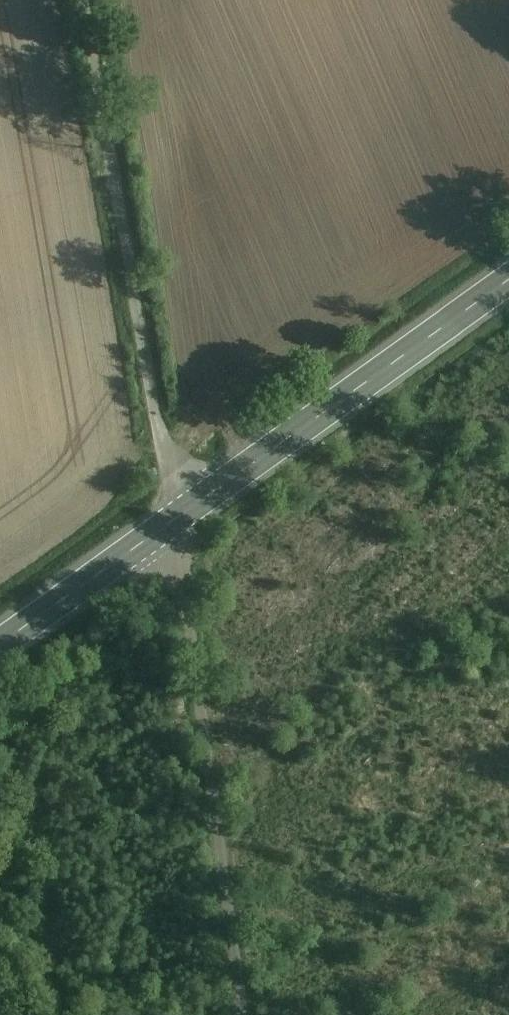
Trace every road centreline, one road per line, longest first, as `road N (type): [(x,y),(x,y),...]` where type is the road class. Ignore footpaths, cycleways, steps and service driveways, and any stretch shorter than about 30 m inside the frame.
road 1 (unclassified): [(83,0),(177,518)]
road 2 (track): [(177,518),(246,1014)]
road 3 (secondary): [(508,281),(177,518)]
road 4 (secondary): [(177,518),(0,646)]

